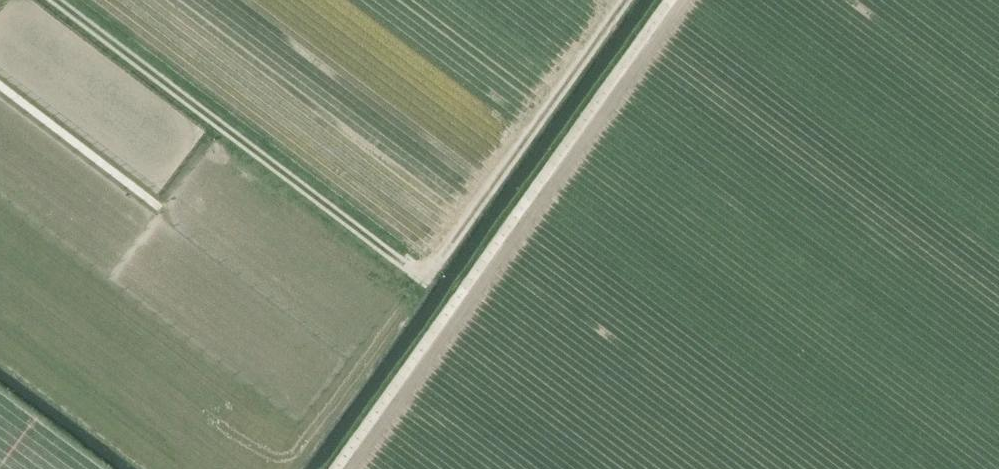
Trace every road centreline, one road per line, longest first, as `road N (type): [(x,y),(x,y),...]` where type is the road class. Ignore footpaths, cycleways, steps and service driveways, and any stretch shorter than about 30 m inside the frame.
road 1 (track): [(673,0),(337,468)]

